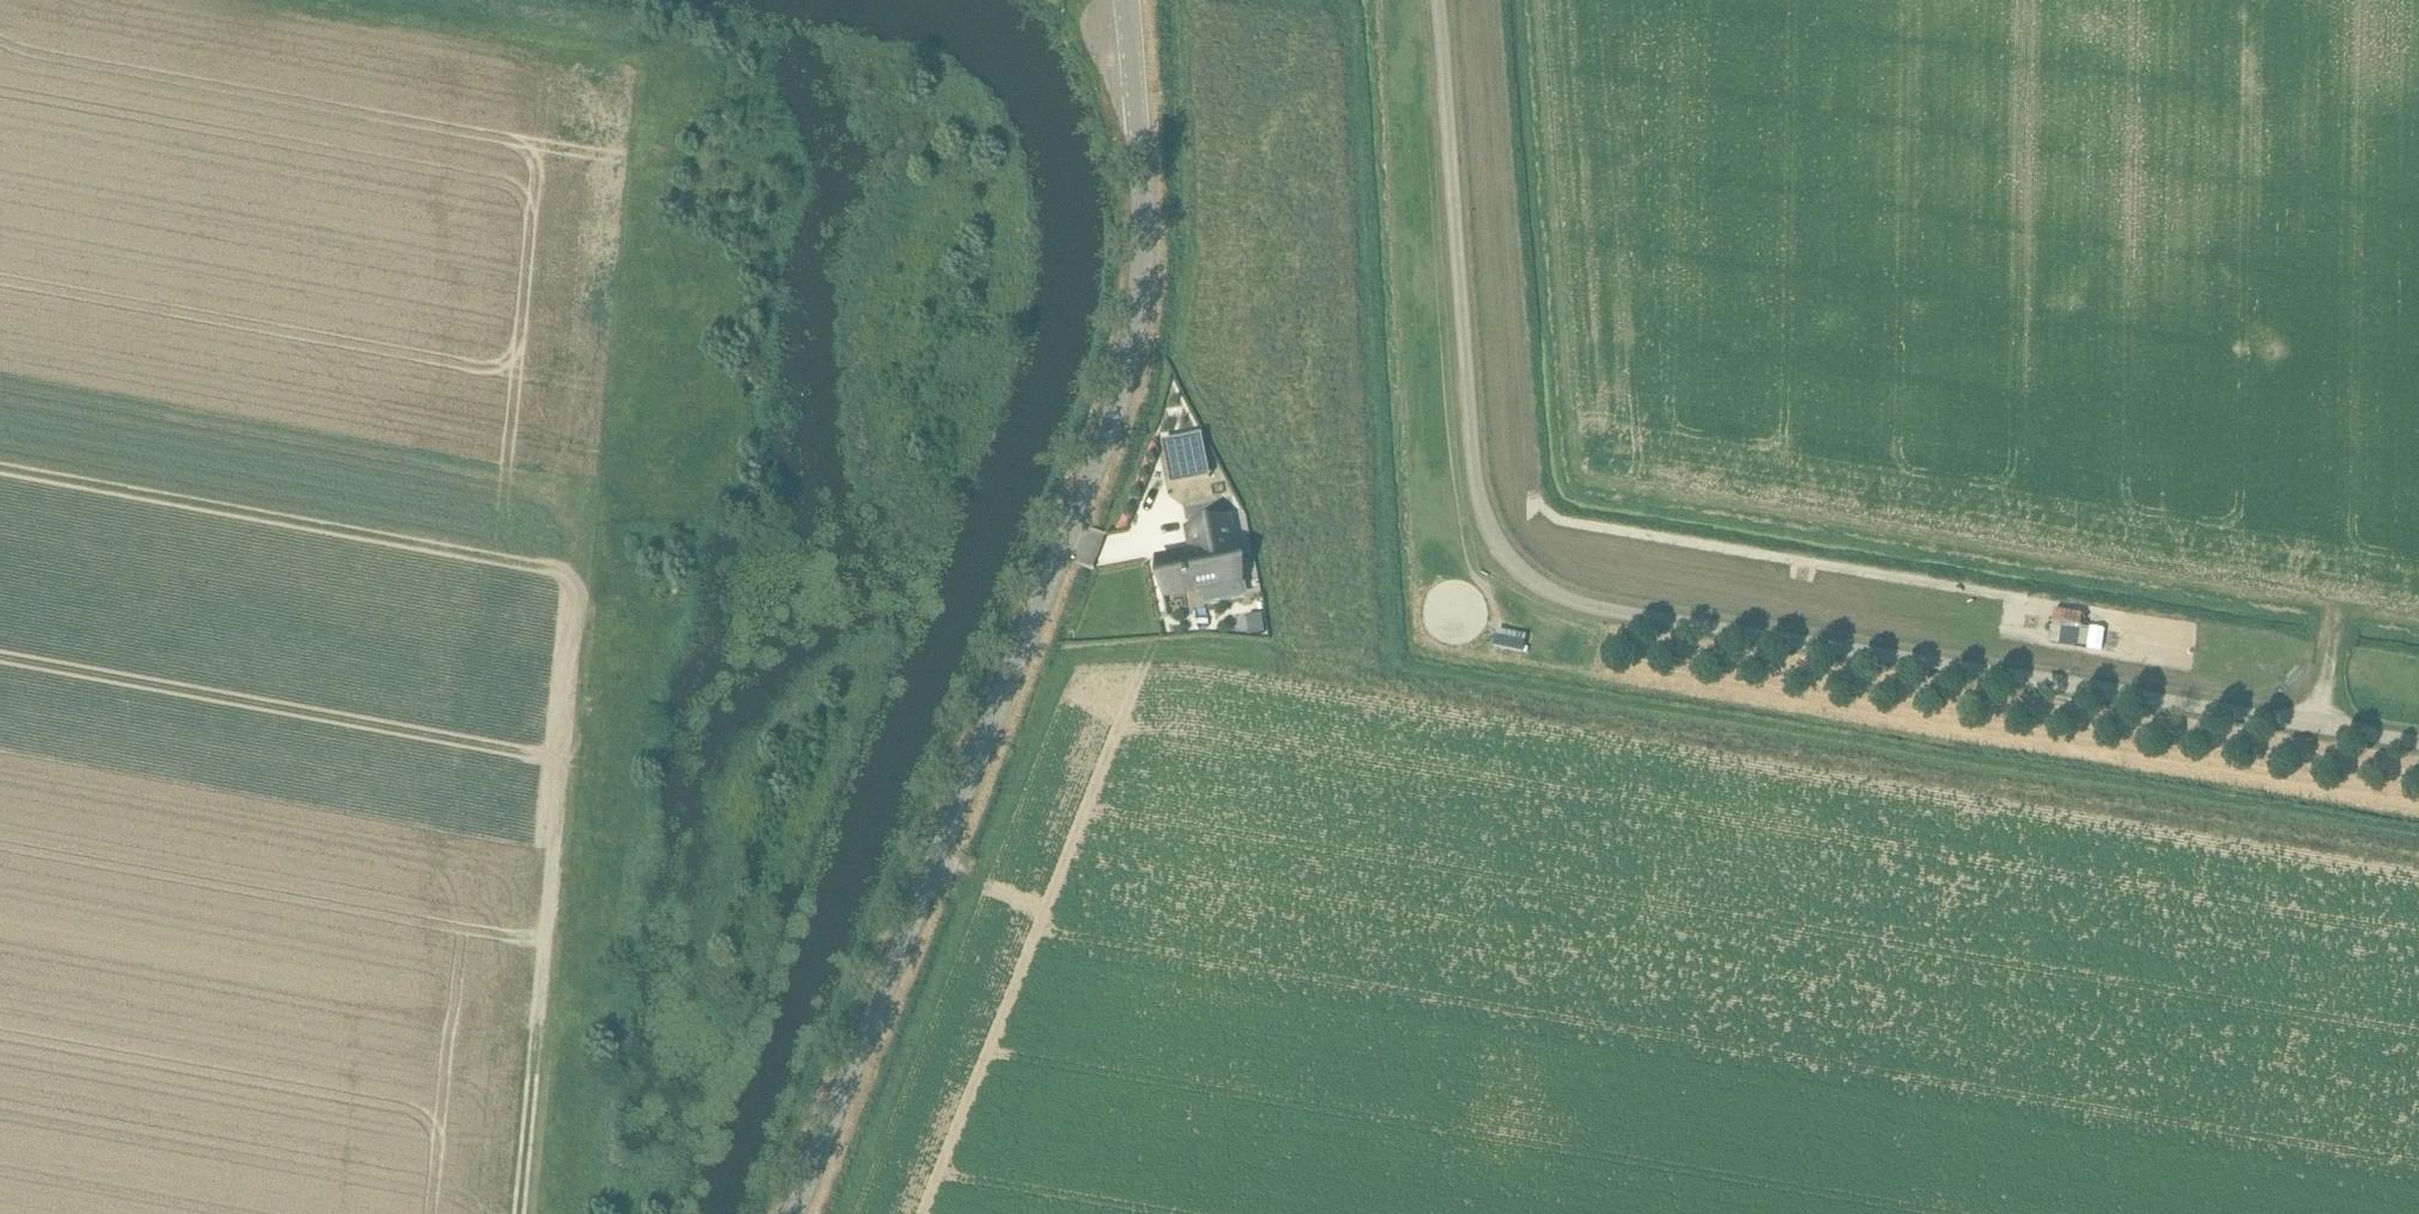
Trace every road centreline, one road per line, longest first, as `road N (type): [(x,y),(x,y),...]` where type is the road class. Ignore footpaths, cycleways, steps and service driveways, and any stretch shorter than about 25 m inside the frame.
road 1 (unclassified): [(1439,0),(1479,497),(1499,546),(1537,583),(1616,611),(2418,743)]
road 2 (tertiary): [(791,1213),(1105,438),(1131,356),(1143,262),(1128,0)]
road 3 (track): [(519,1213),(559,861)]

